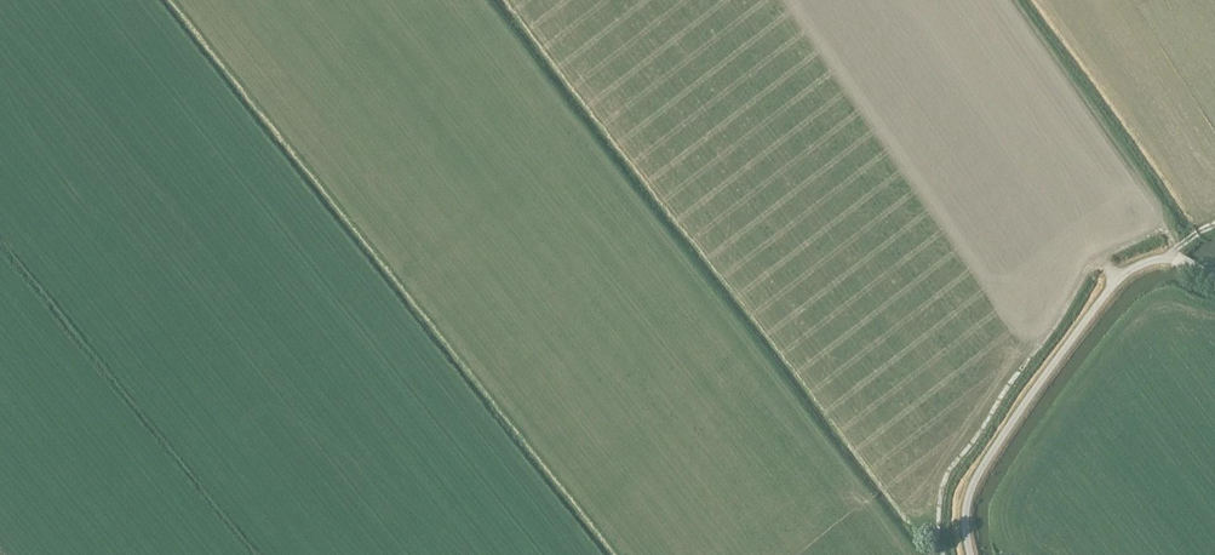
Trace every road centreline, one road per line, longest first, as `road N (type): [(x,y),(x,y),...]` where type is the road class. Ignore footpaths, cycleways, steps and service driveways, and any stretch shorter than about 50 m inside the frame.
road 1 (track): [(940,554),(941,491),(950,470),(1096,263),(1163,235),(1174,255)]

